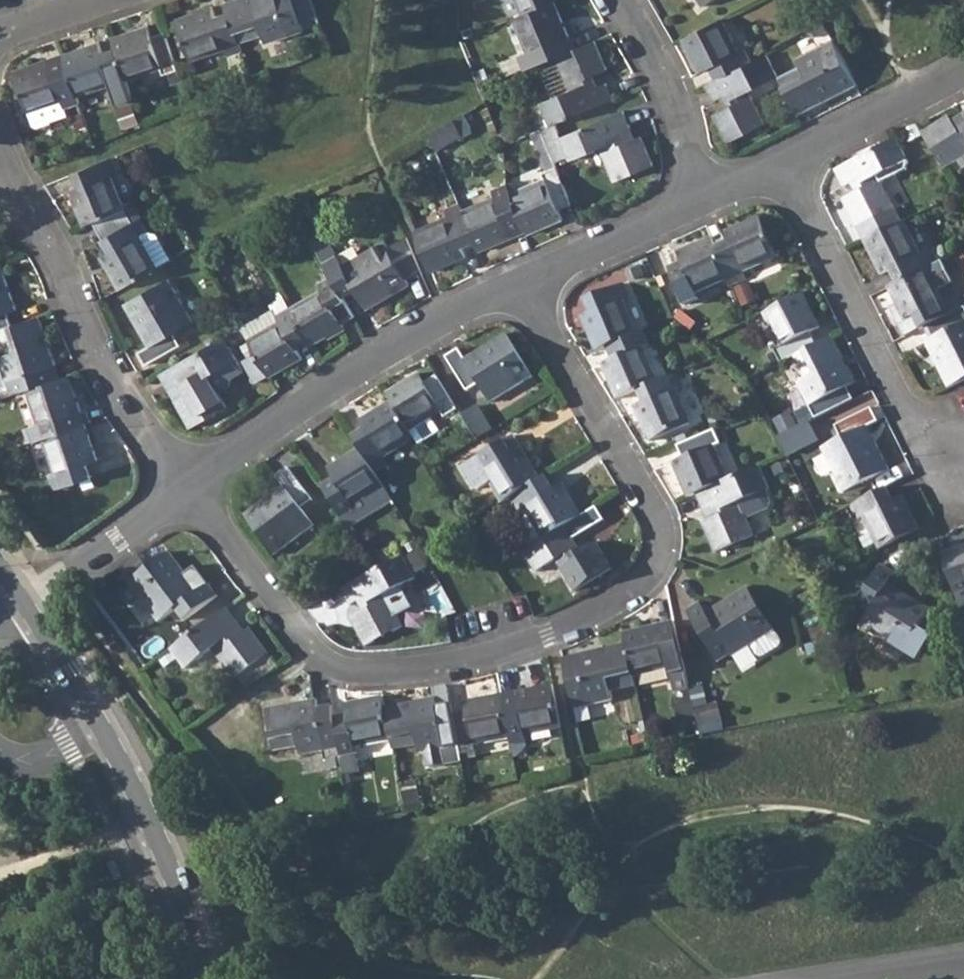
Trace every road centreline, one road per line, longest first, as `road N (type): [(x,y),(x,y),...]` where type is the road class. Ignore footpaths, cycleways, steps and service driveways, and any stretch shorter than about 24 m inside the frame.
road 1 (residential): [(189,495),(327,667),(358,679),(446,674),(548,637),(624,598),(657,562),(657,516),(523,283)]
road 2 (tertiary): [(214,978),(96,713),(26,600)]
road 3 (residential): [(0,146),(141,433),(189,495)]
road 4 (residential): [(523,283),(444,320),(189,495)]
road 5 (residential): [(779,160),(925,428)]
road 6 (residential): [(619,0),(668,78),(697,197)]
road 7 (residential): [(963,73),(779,160)]
road 8 (residential): [(697,197),(523,283)]
road 9 (residential): [(189,495),(26,600)]
road 10 (residential): [(123,0),(0,44)]
road 11 (residential): [(835,978),(963,958)]

